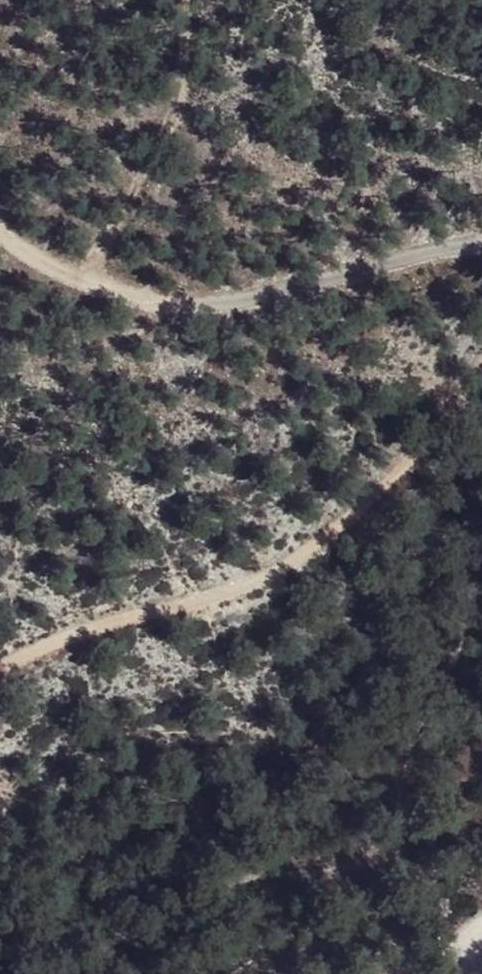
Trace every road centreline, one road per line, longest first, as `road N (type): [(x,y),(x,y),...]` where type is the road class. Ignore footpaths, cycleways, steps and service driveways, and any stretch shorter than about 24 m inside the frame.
road 1 (track): [(481,384),(345,516),(277,558),(210,589),(114,603),(0,647)]
road 2 (track): [(0,224),(29,259),(116,292),(266,287),(481,251)]

